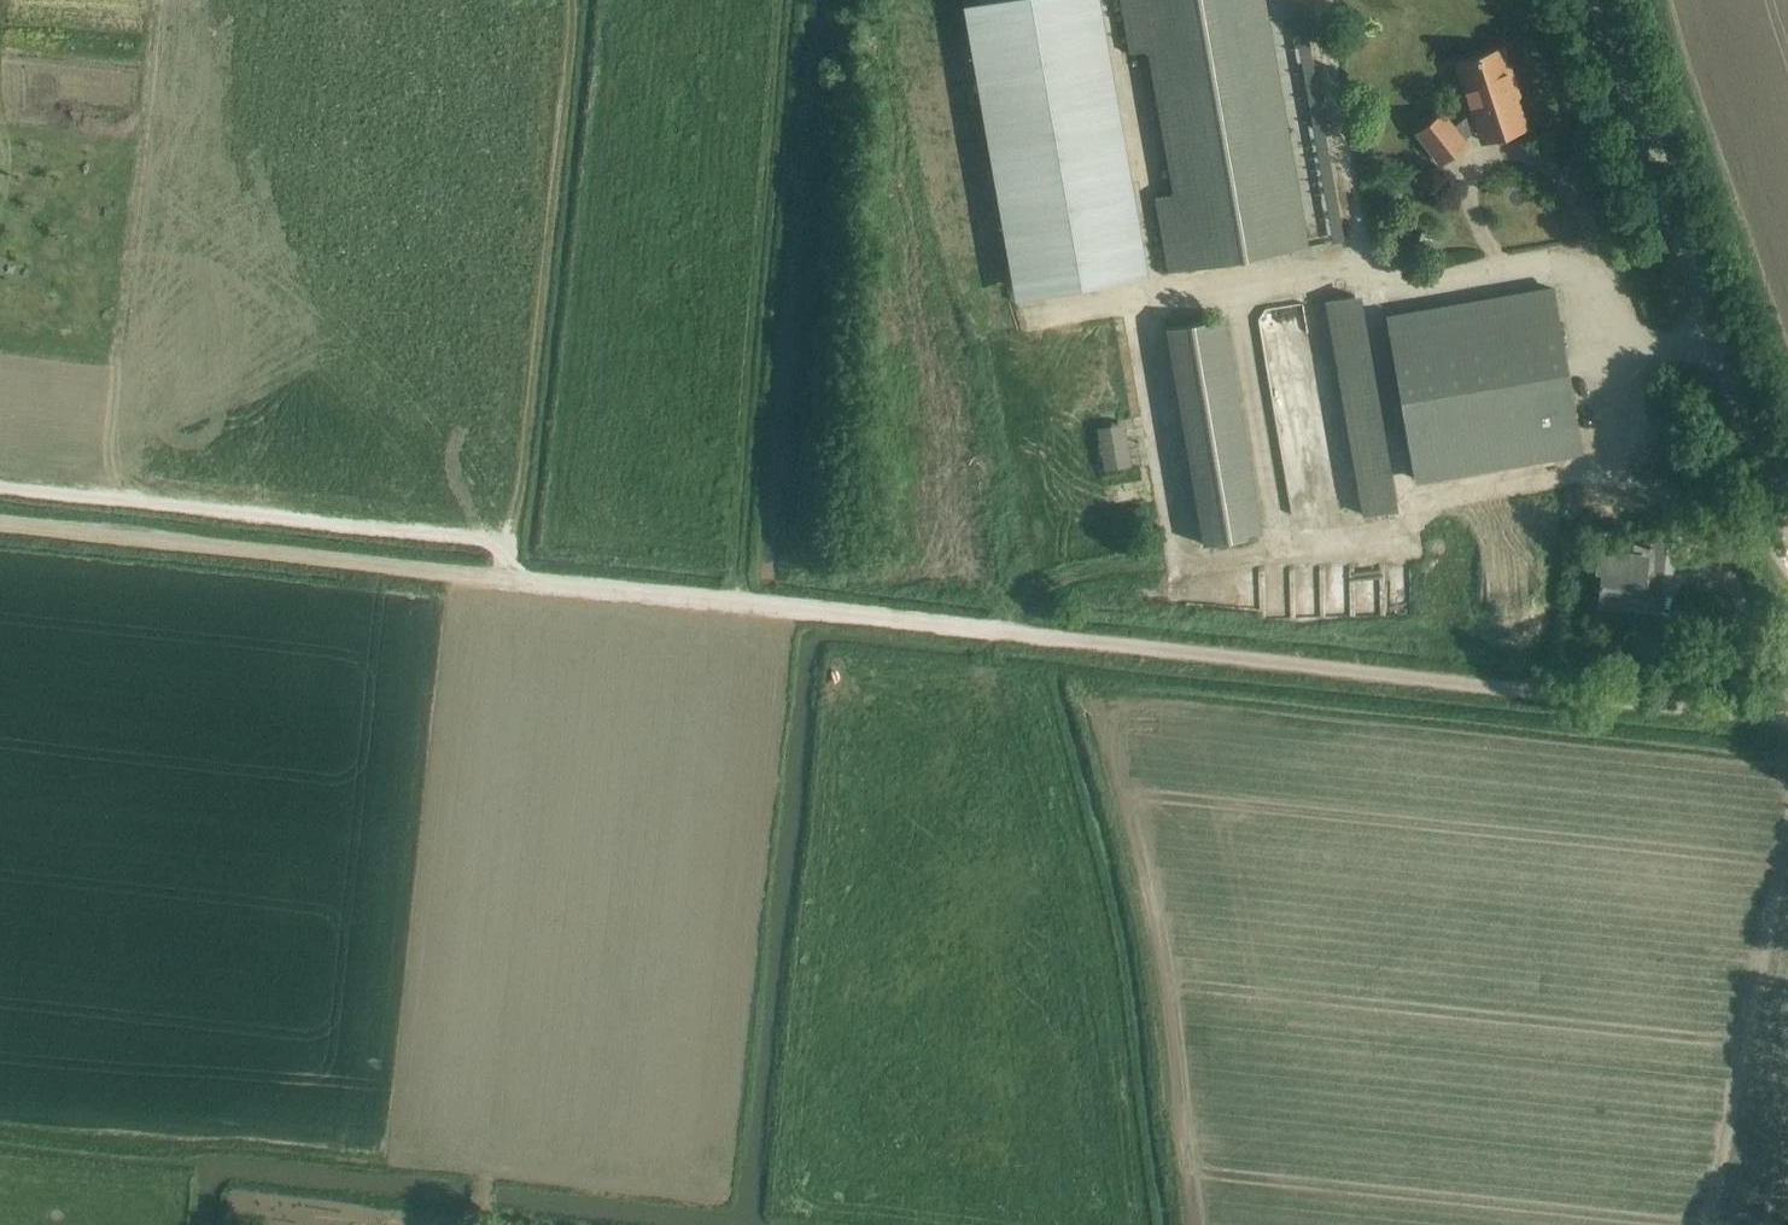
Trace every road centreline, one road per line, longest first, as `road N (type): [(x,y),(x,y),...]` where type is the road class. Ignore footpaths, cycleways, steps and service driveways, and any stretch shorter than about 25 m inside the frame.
road 1 (track): [(0,525),(1787,728)]
road 2 (tertiary): [(1787,527),(1607,0)]

